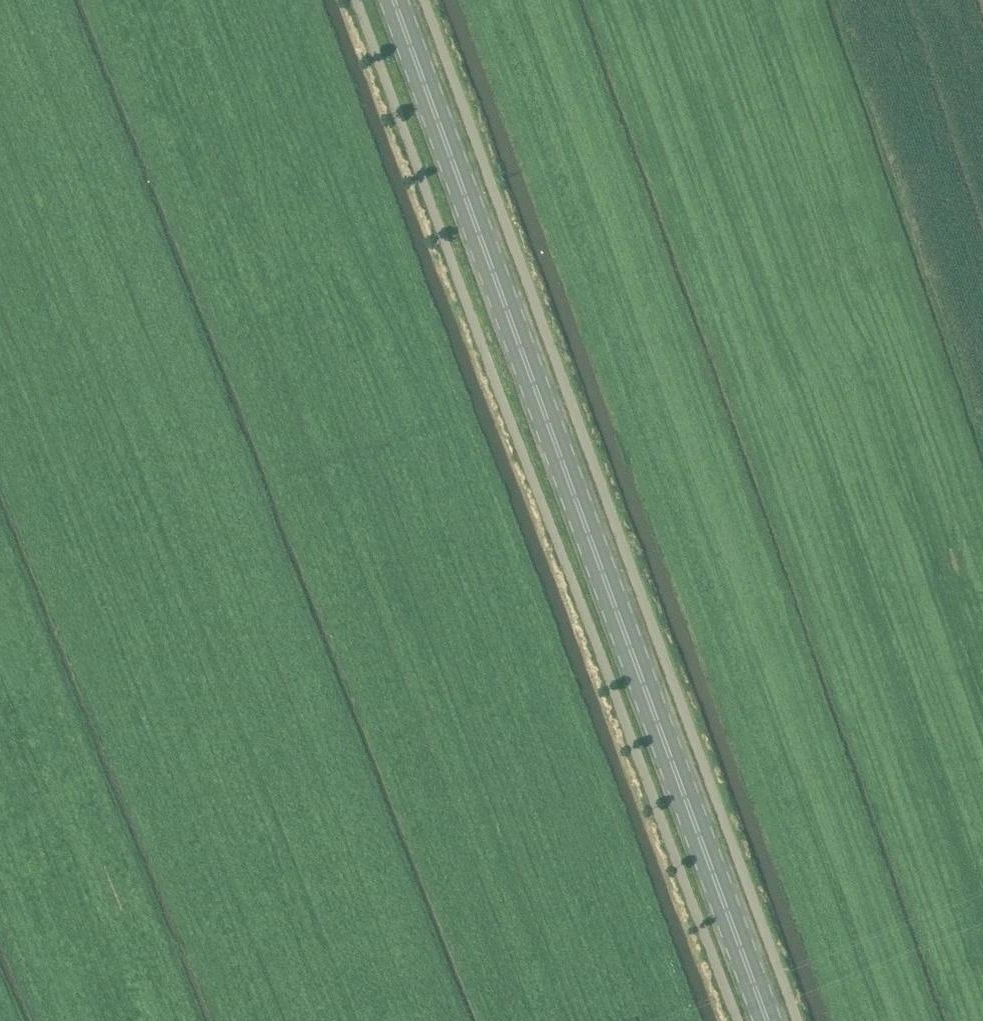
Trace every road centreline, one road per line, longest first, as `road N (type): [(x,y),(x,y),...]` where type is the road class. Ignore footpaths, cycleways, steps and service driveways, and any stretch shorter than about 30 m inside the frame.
road 1 (primary): [(773,1020),(396,0)]

